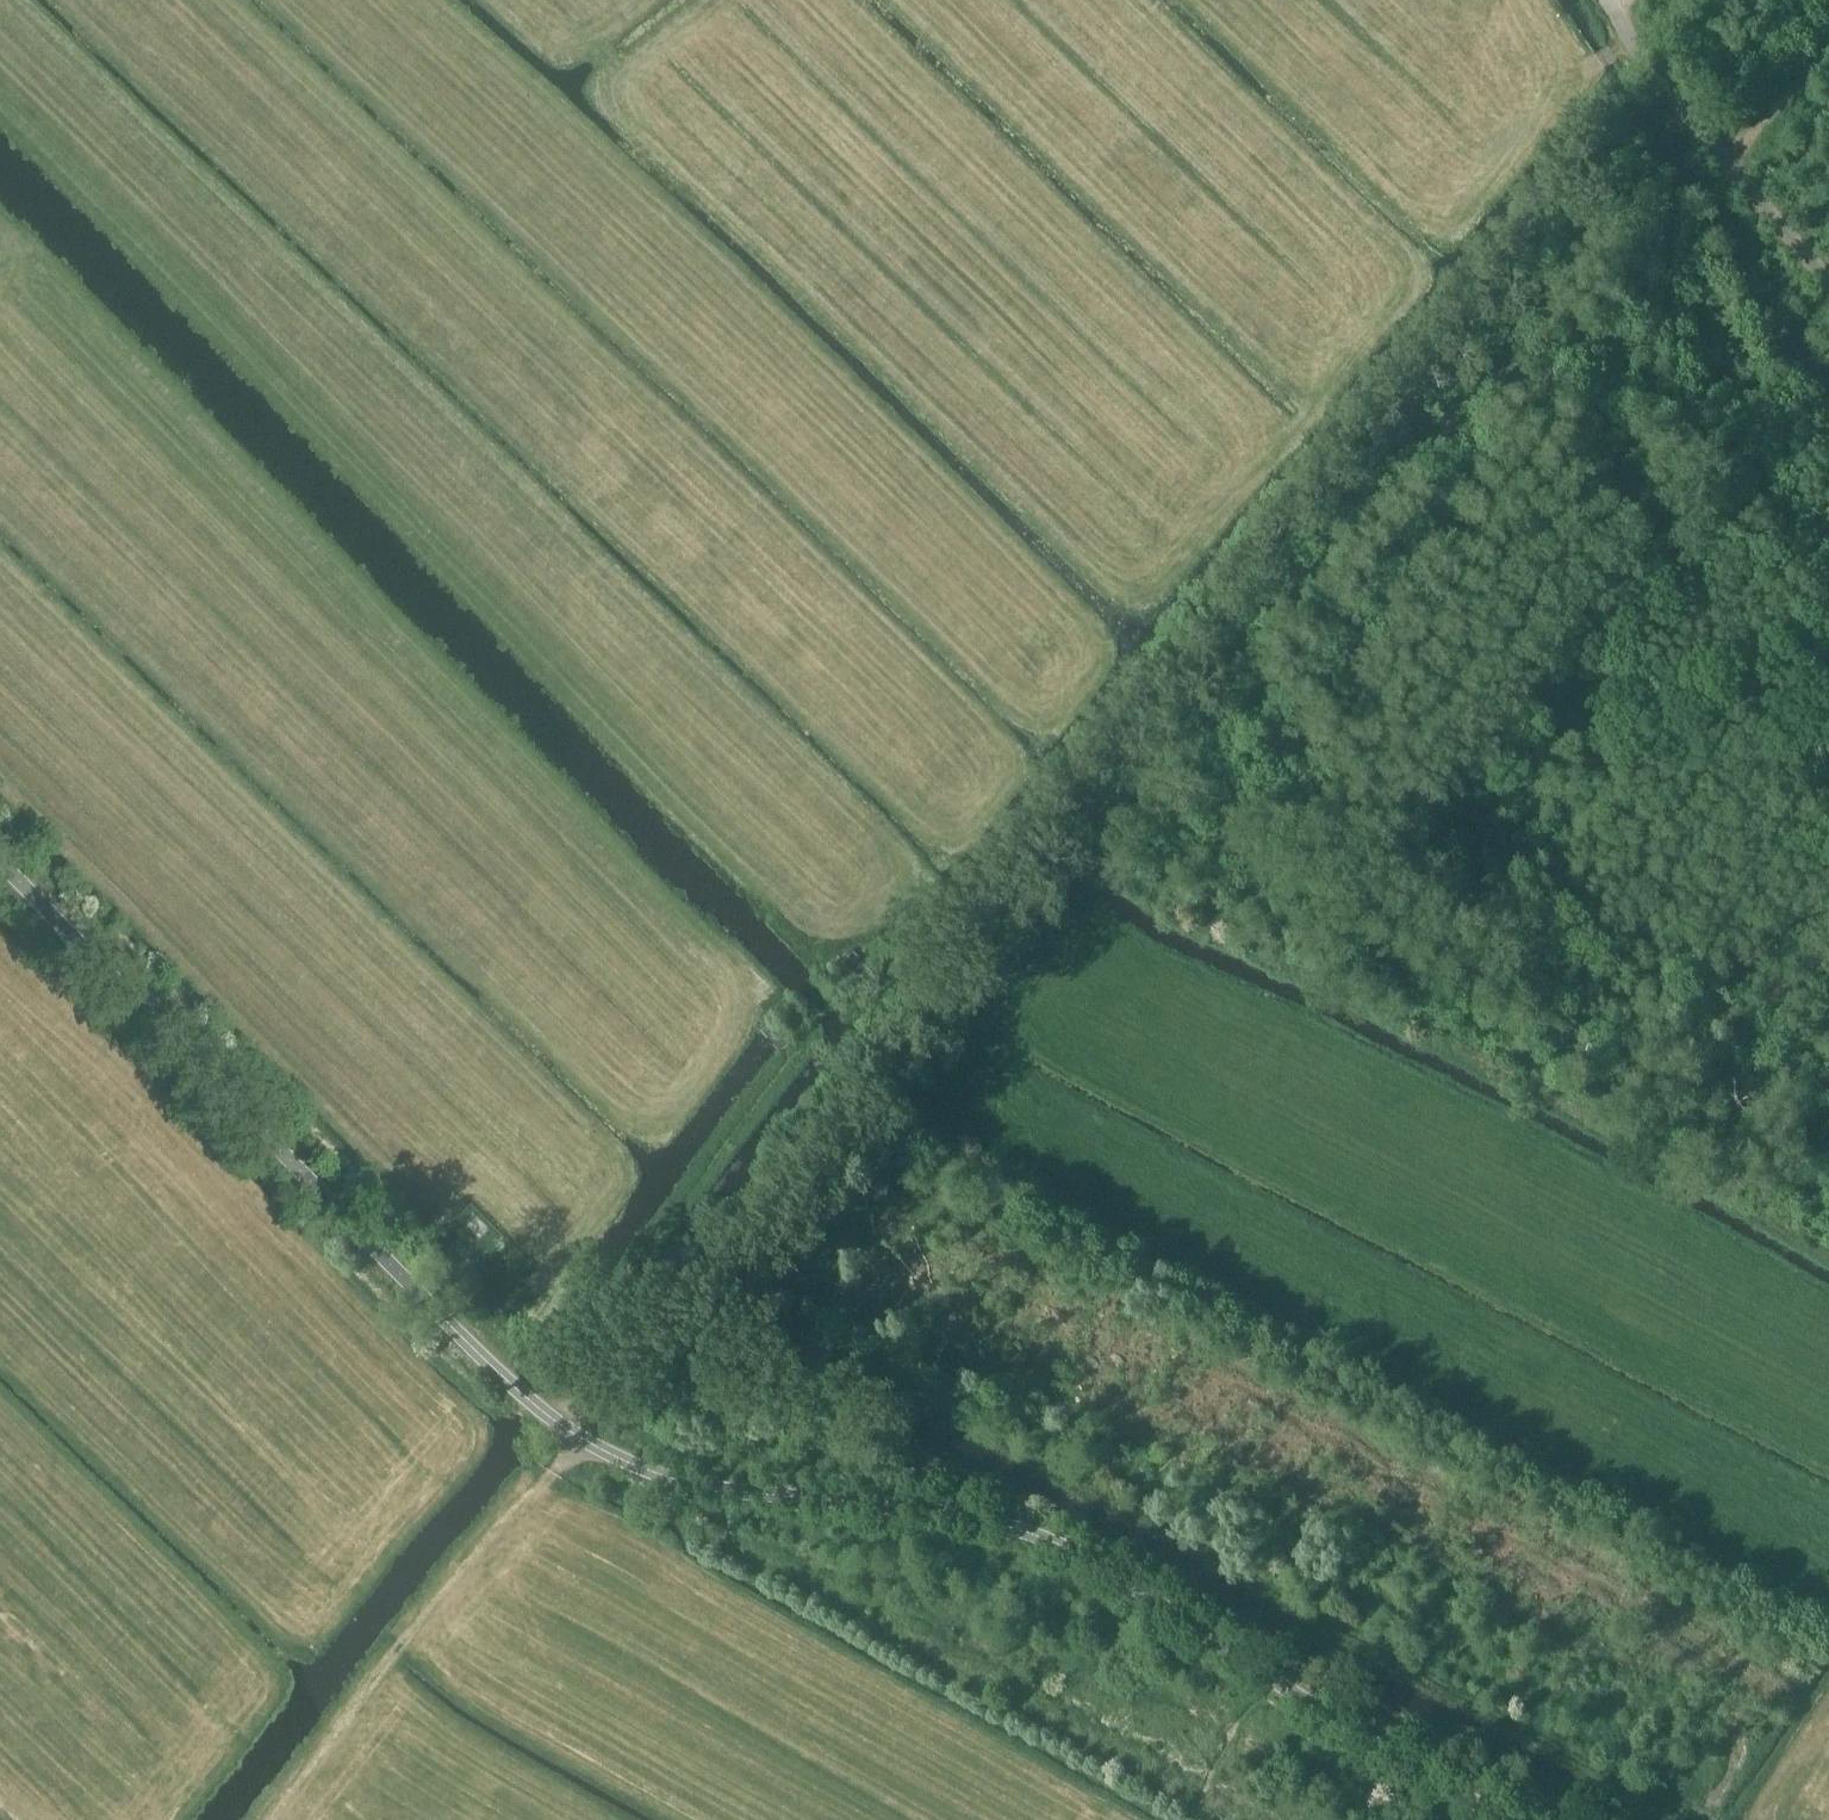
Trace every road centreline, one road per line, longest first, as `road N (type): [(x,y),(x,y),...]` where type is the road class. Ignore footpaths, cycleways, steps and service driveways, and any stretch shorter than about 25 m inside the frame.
road 1 (track): [(274,1819),(408,1637),(582,1440)]
road 2 (residential): [(1828,286),(1654,72),(1607,0)]

